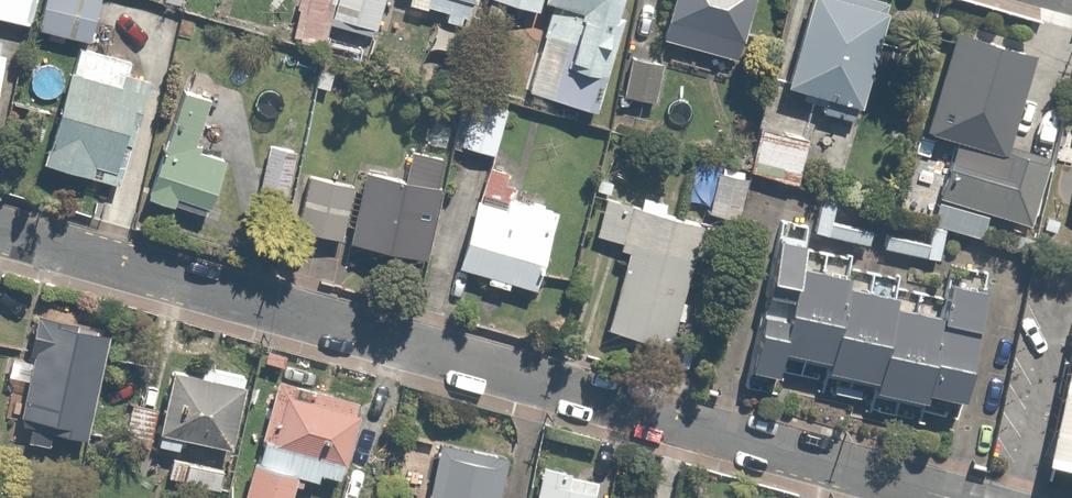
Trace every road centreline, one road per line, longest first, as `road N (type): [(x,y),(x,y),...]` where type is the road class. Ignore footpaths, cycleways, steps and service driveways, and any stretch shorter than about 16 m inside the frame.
road 1 (residential): [(952,497),(0,231)]

